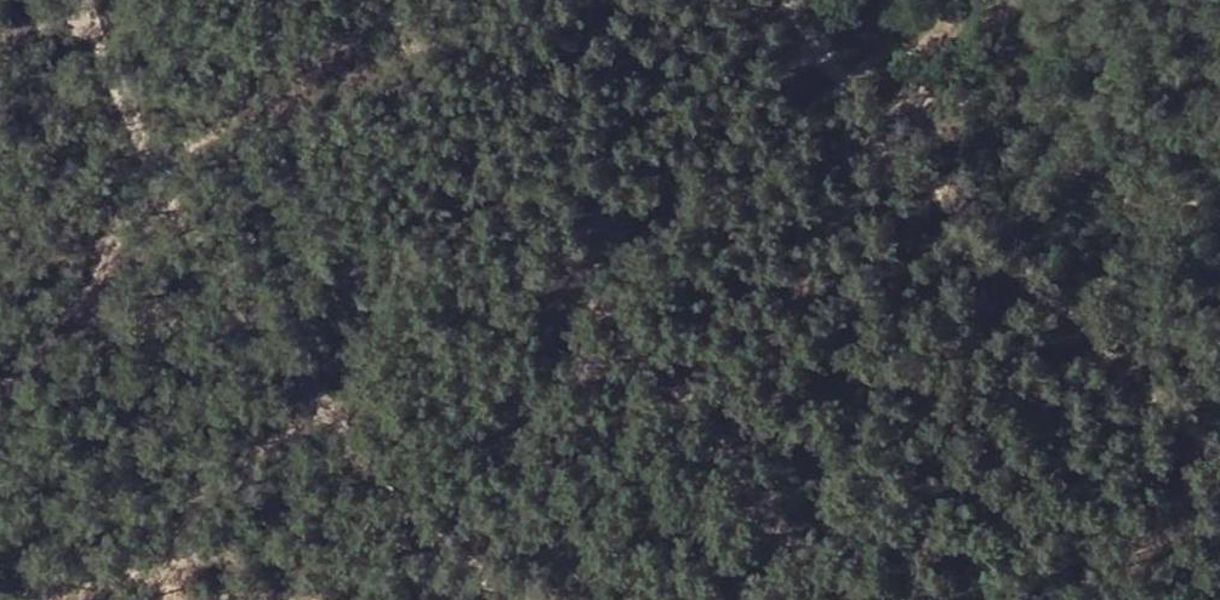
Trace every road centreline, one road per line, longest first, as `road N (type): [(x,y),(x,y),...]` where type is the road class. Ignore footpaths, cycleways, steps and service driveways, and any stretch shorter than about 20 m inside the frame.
road 1 (track): [(85,0),(175,223),(384,486),(492,588),(523,599)]
road 2 (track): [(786,0),(1031,296),(1219,470)]
road 3 (track): [(328,416),(227,482),(196,521),(183,599)]

